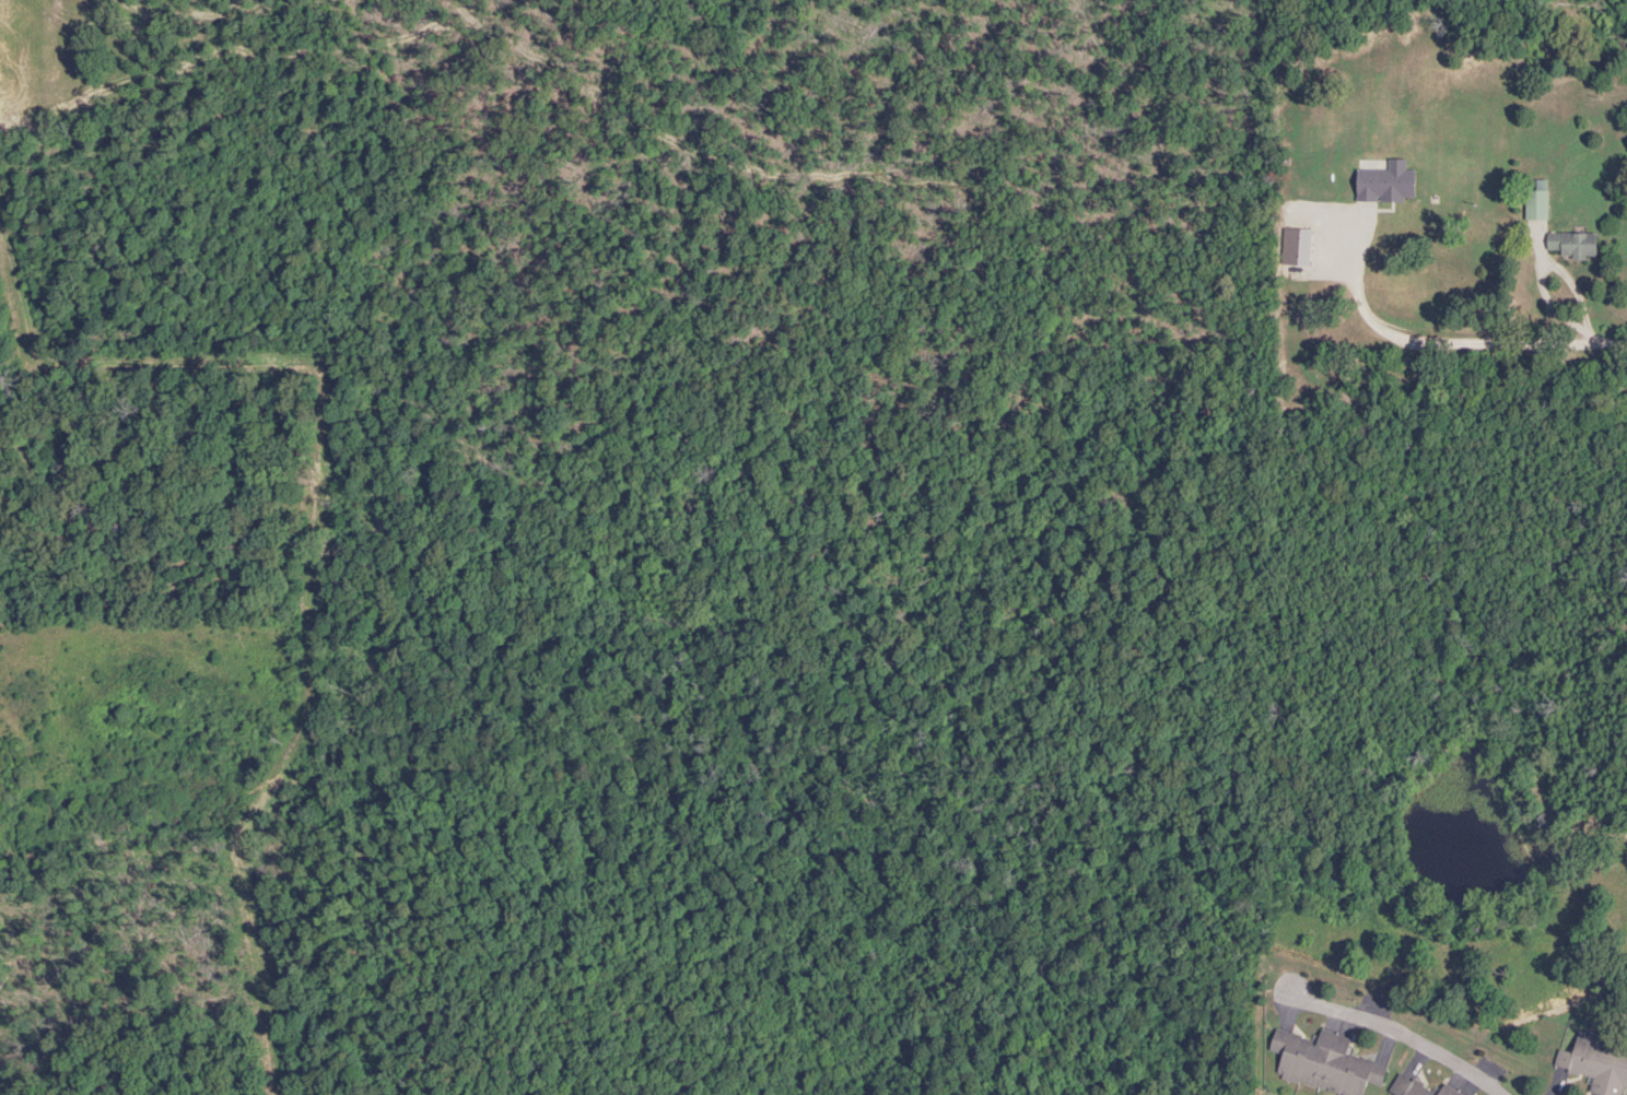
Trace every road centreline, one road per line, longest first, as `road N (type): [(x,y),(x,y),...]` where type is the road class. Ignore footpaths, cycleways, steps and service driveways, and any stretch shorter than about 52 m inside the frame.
road 1 (residential): [(1626,349),(1331,338)]
road 2 (residential): [(1285,998),(1385,1027),(1501,1094)]

